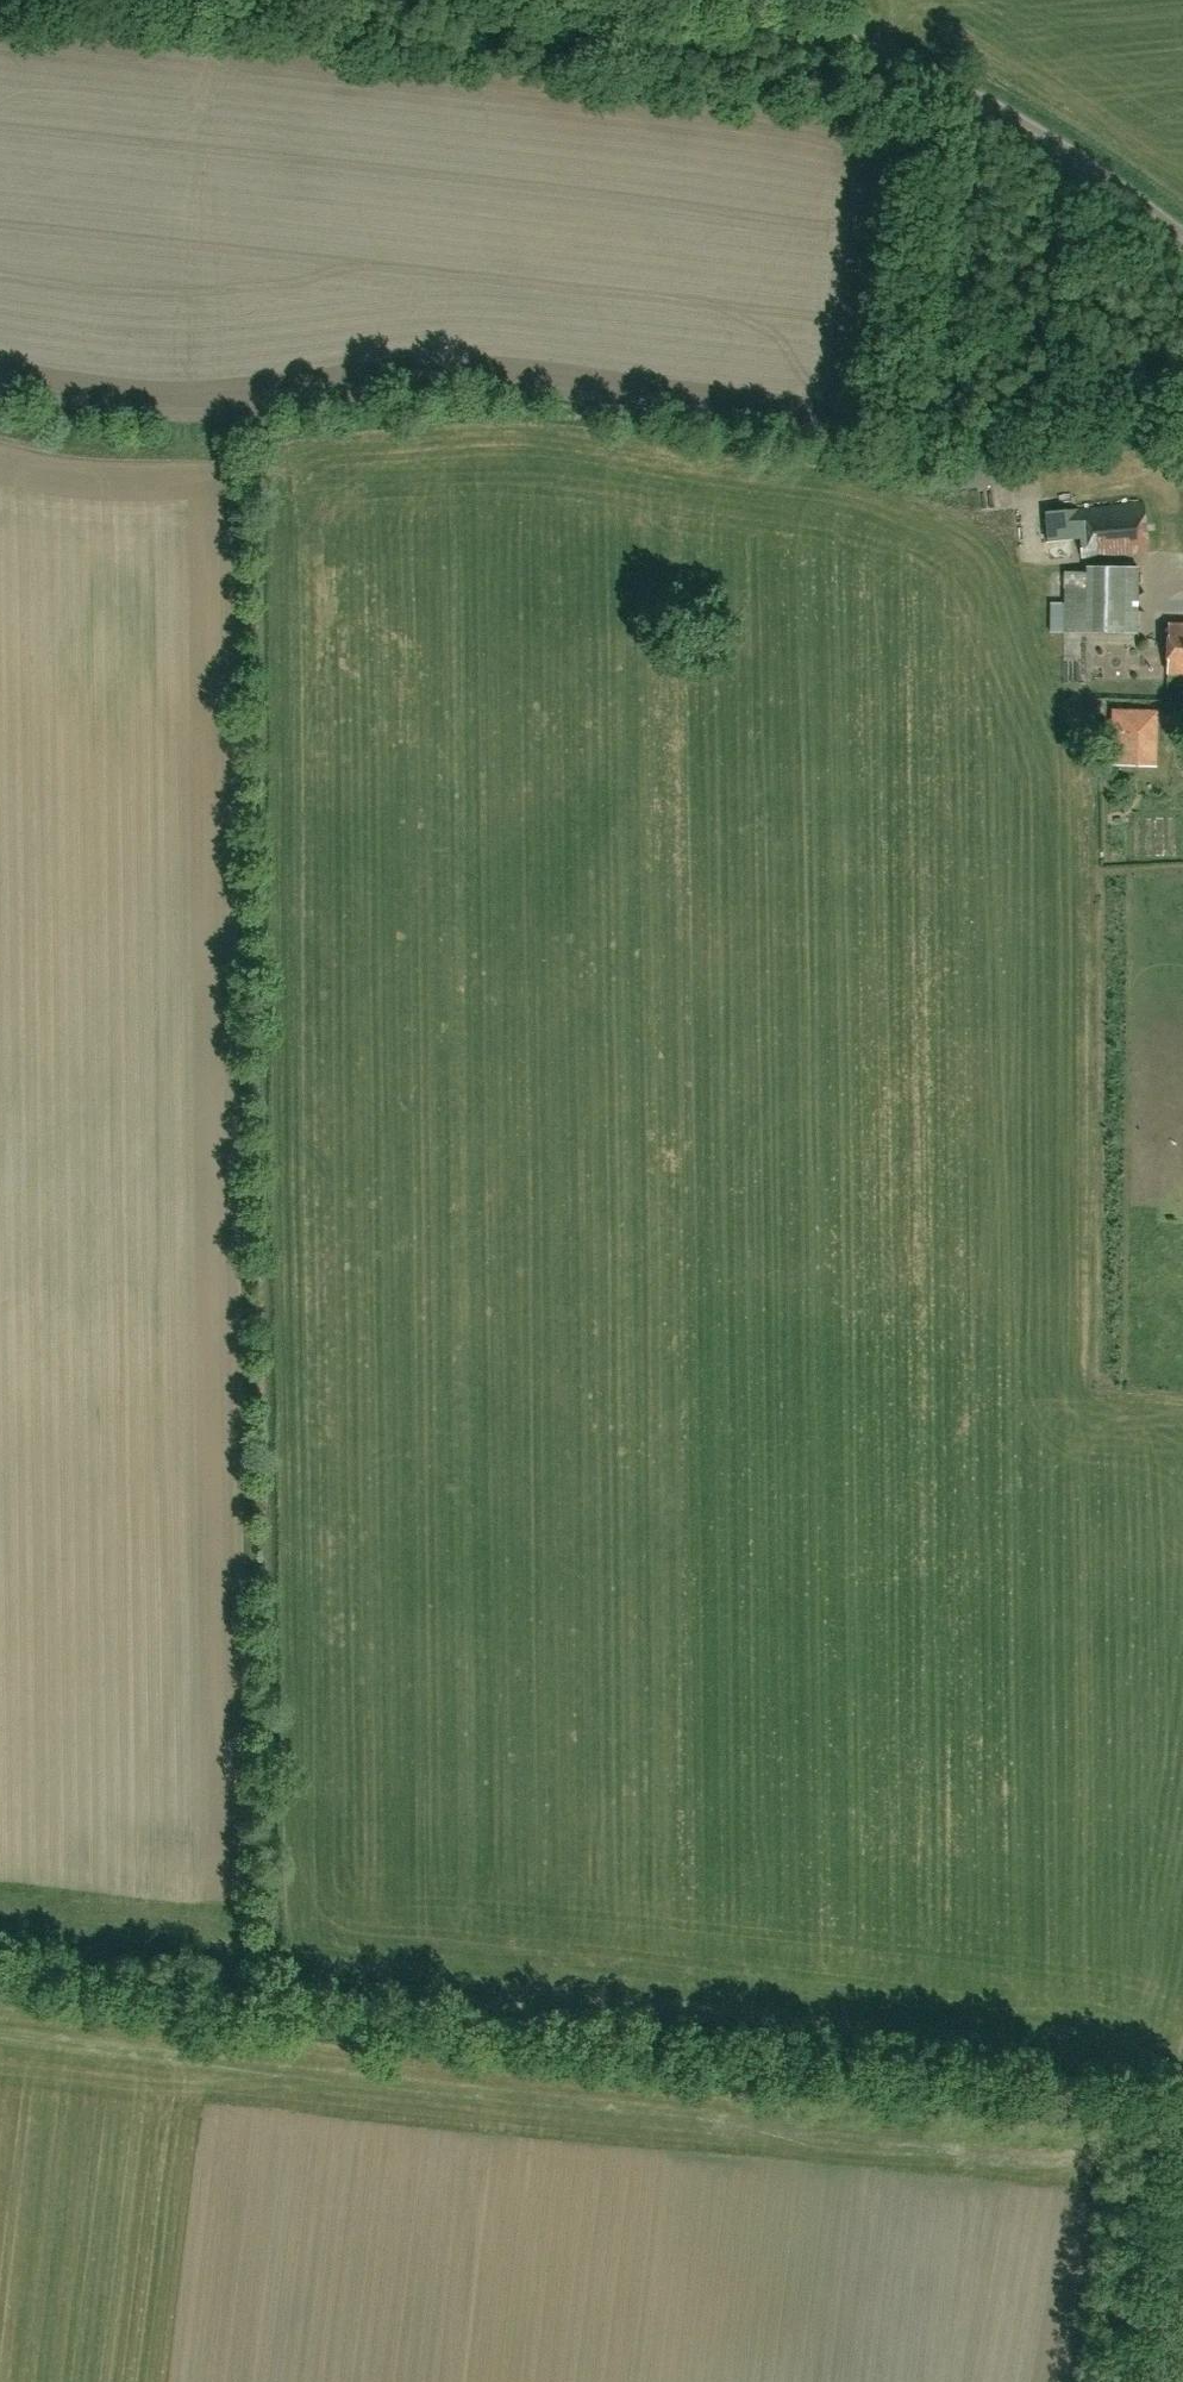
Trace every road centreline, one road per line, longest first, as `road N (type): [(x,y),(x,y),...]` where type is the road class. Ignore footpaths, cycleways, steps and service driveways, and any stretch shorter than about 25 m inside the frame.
road 1 (unclassified): [(1182,248),(946,89),(754,0)]
road 2 (unclassified): [(1160,2381),(1182,2248)]

